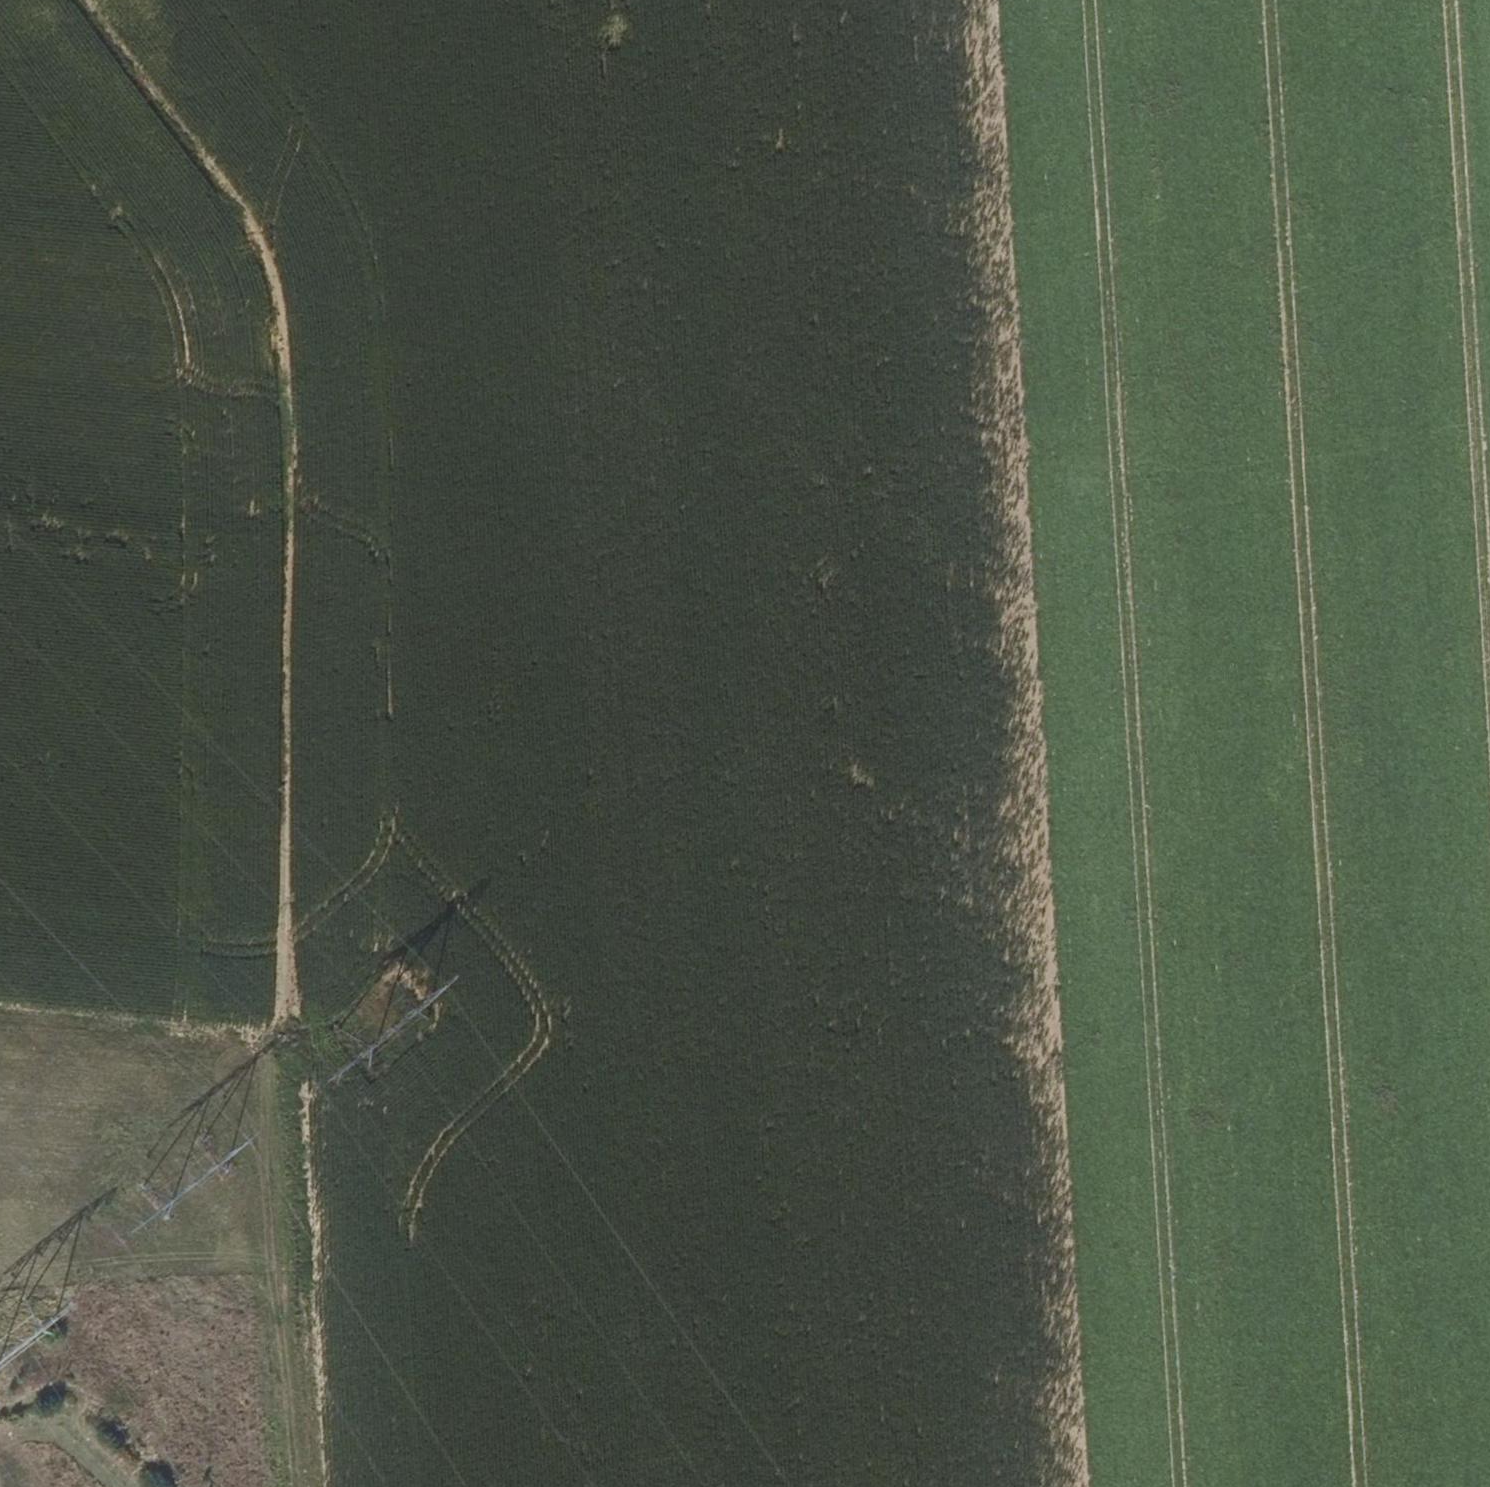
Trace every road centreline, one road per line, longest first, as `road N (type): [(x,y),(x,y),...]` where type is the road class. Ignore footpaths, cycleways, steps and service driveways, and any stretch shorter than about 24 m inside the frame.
road 1 (track): [(303,1486),(292,1034)]

